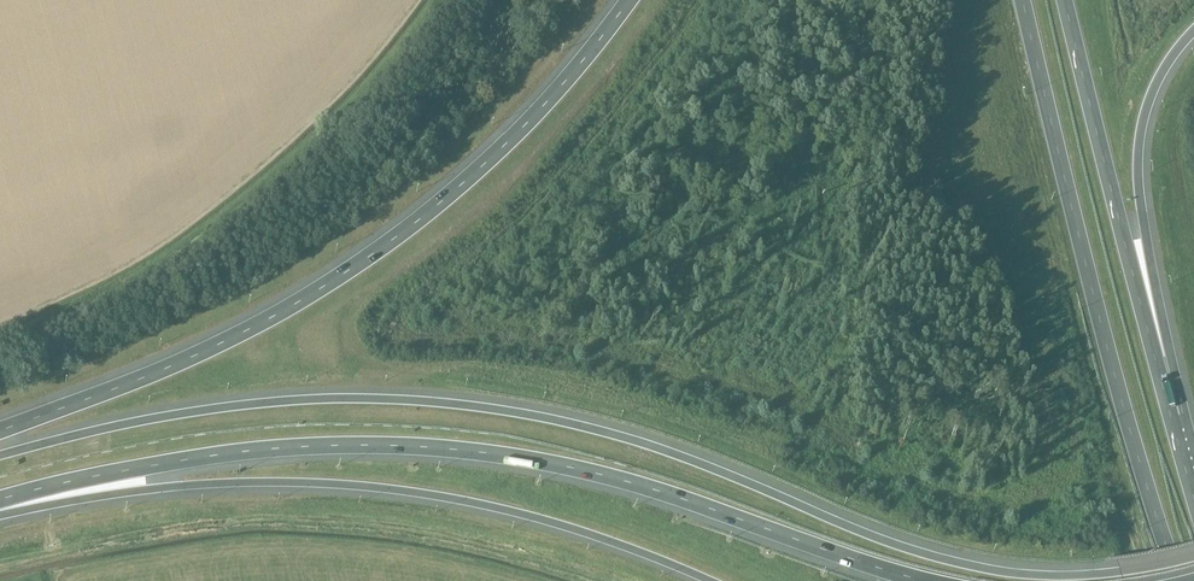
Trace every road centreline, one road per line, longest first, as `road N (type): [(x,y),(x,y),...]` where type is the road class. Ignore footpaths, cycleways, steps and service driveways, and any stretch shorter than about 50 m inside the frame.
road 1 (motorway): [(1193,558),(1063,575),(955,562),(643,443),(457,404),(337,399),(229,406),(0,456)]
road 2 (motorway): [(0,499),(229,453),(441,448),(645,487),(928,580)]
road 3 (motorway): [(630,0),(503,146),(346,272),(189,357),(0,430)]
road 4 (motorway): [(0,505),(238,483),(388,489),(536,518),(710,580)]
road 5 (trunk): [(1022,0),(1114,374),(1177,580)]
road 6 (trunk): [(1171,418),(1065,0)]
road 7 (motorway): [(1171,418),(1171,355),(1142,216),(1138,147),(1154,87),(1193,30)]

